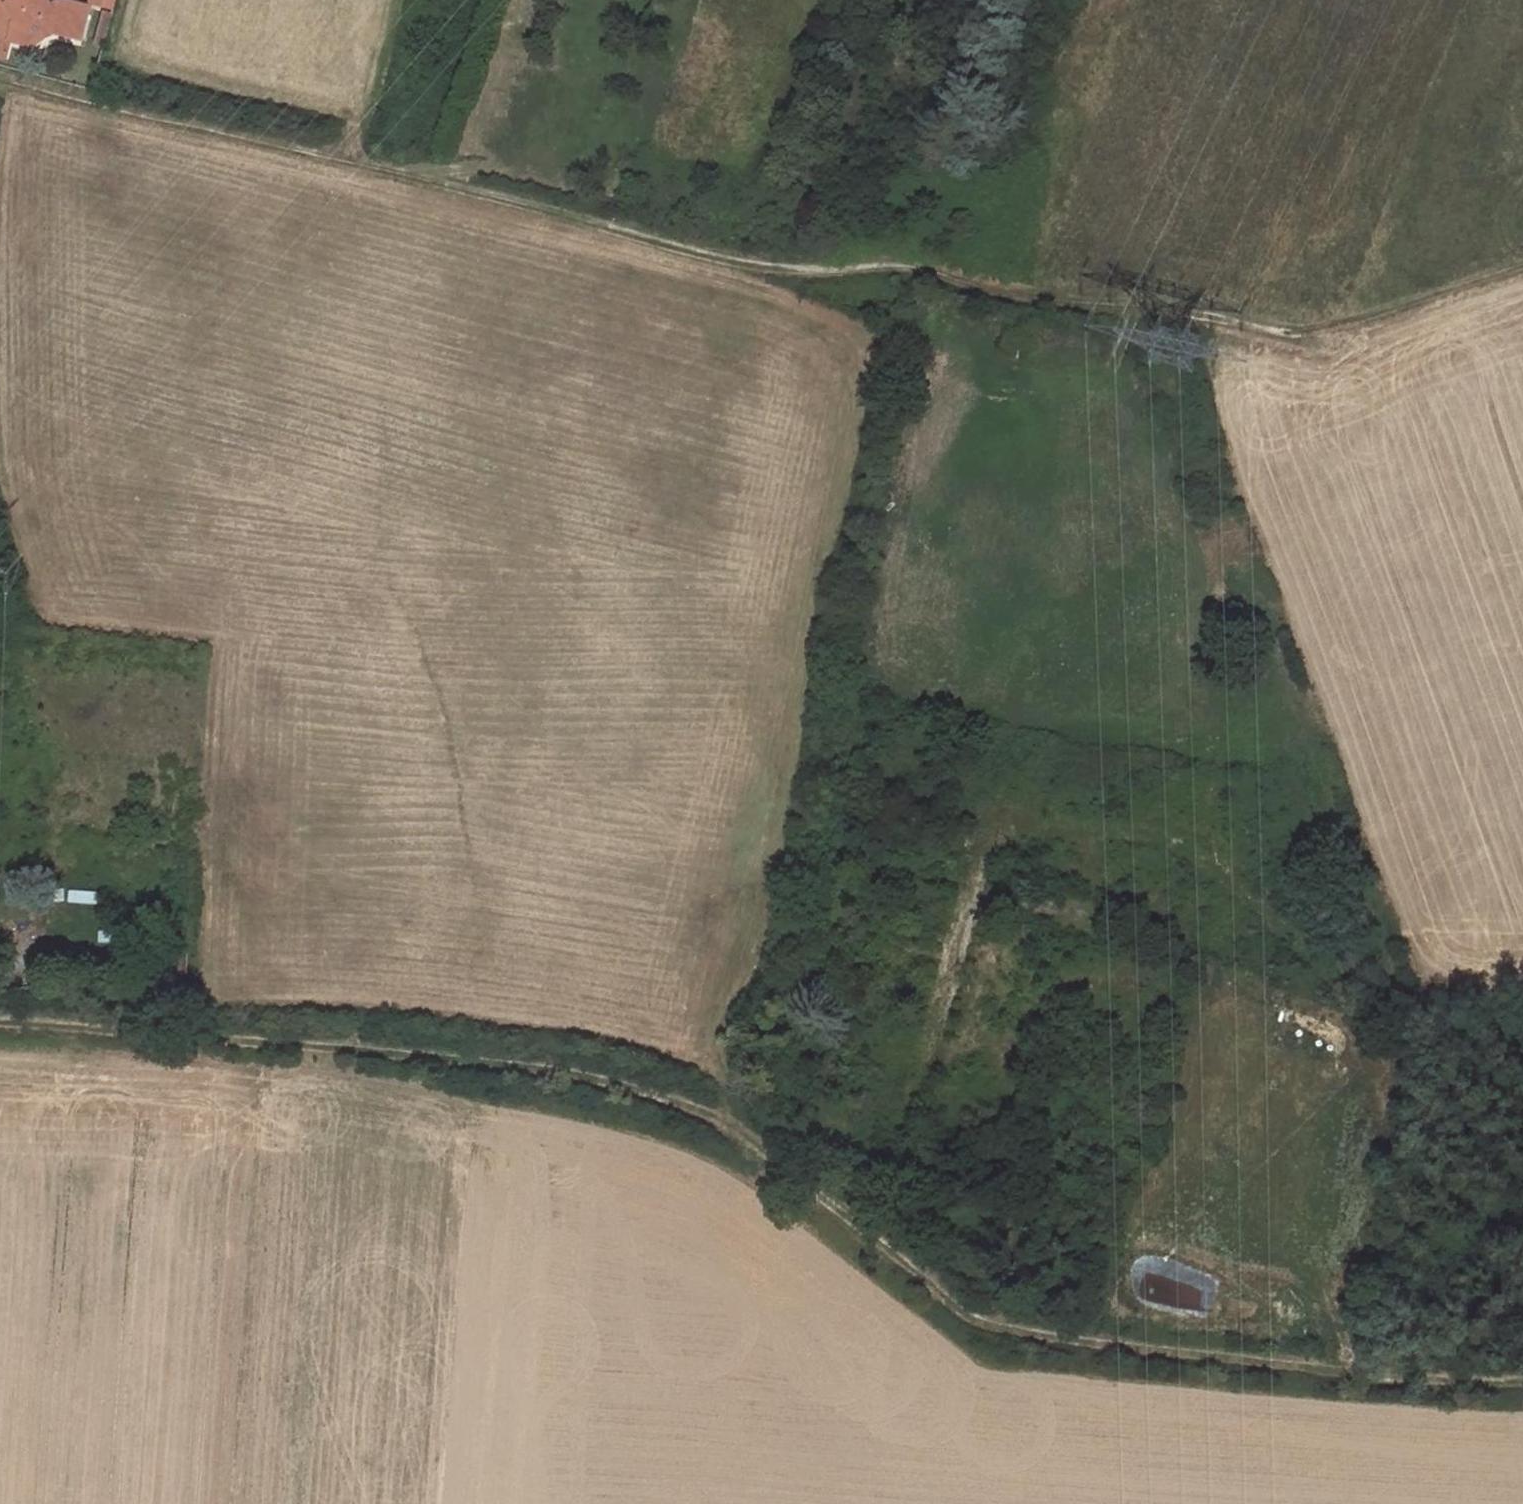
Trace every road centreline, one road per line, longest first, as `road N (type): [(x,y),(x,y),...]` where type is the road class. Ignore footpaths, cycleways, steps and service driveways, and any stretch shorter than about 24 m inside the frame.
road 1 (track): [(0,80),(741,264),(895,270),(1037,301),(1311,335),(1522,265)]
road 2 (track): [(722,258),(734,279),(789,304),(835,343),(852,379),(719,1050),(734,1131)]
road 3 (track): [(0,1022),(380,1052),(610,1082),(699,1110),(766,1151),(852,1225)]
road 4 (track): [(1522,1380),(1393,1378),(992,1329),(852,1225)]

